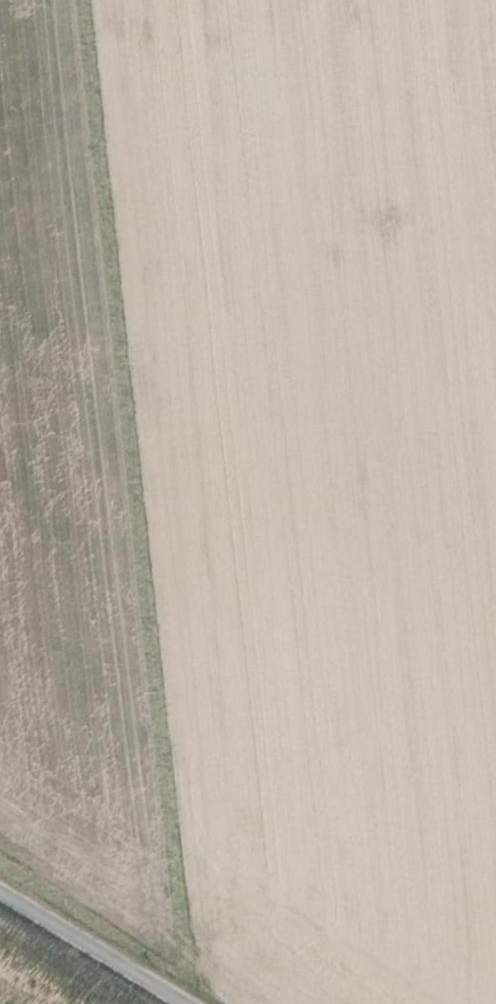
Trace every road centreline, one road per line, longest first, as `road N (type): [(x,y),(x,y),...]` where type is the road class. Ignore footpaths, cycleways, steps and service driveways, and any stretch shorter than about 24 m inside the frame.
road 1 (tertiary): [(164,1003),(0,897)]

